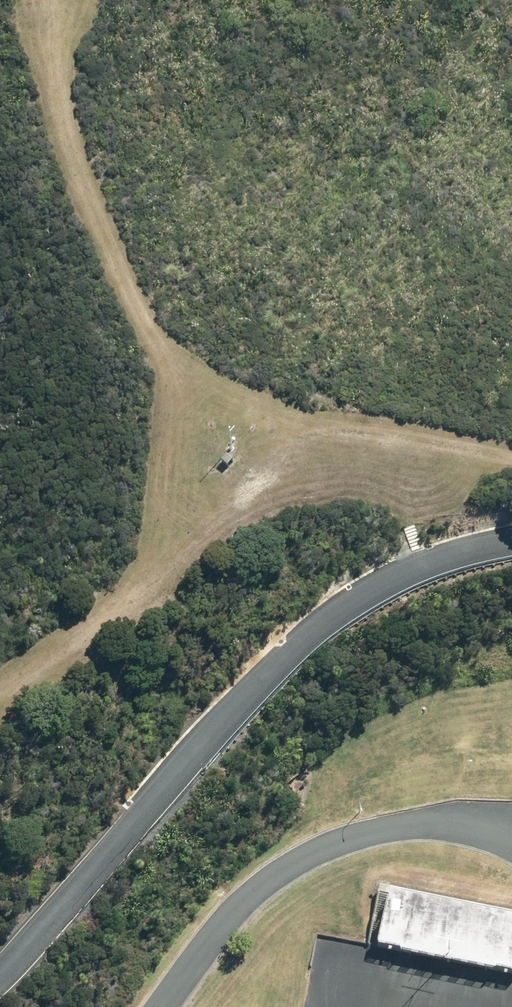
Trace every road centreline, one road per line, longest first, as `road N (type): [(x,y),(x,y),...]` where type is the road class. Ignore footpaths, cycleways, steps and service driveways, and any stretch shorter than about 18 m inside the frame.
road 1 (track): [(63,0),(62,108),(175,377),(165,494),(93,646),(0,705)]
road 2 (track): [(93,646),(208,517),(273,471),(439,459),(511,463)]
road 3 (track): [(175,377),(270,418),(439,459)]

